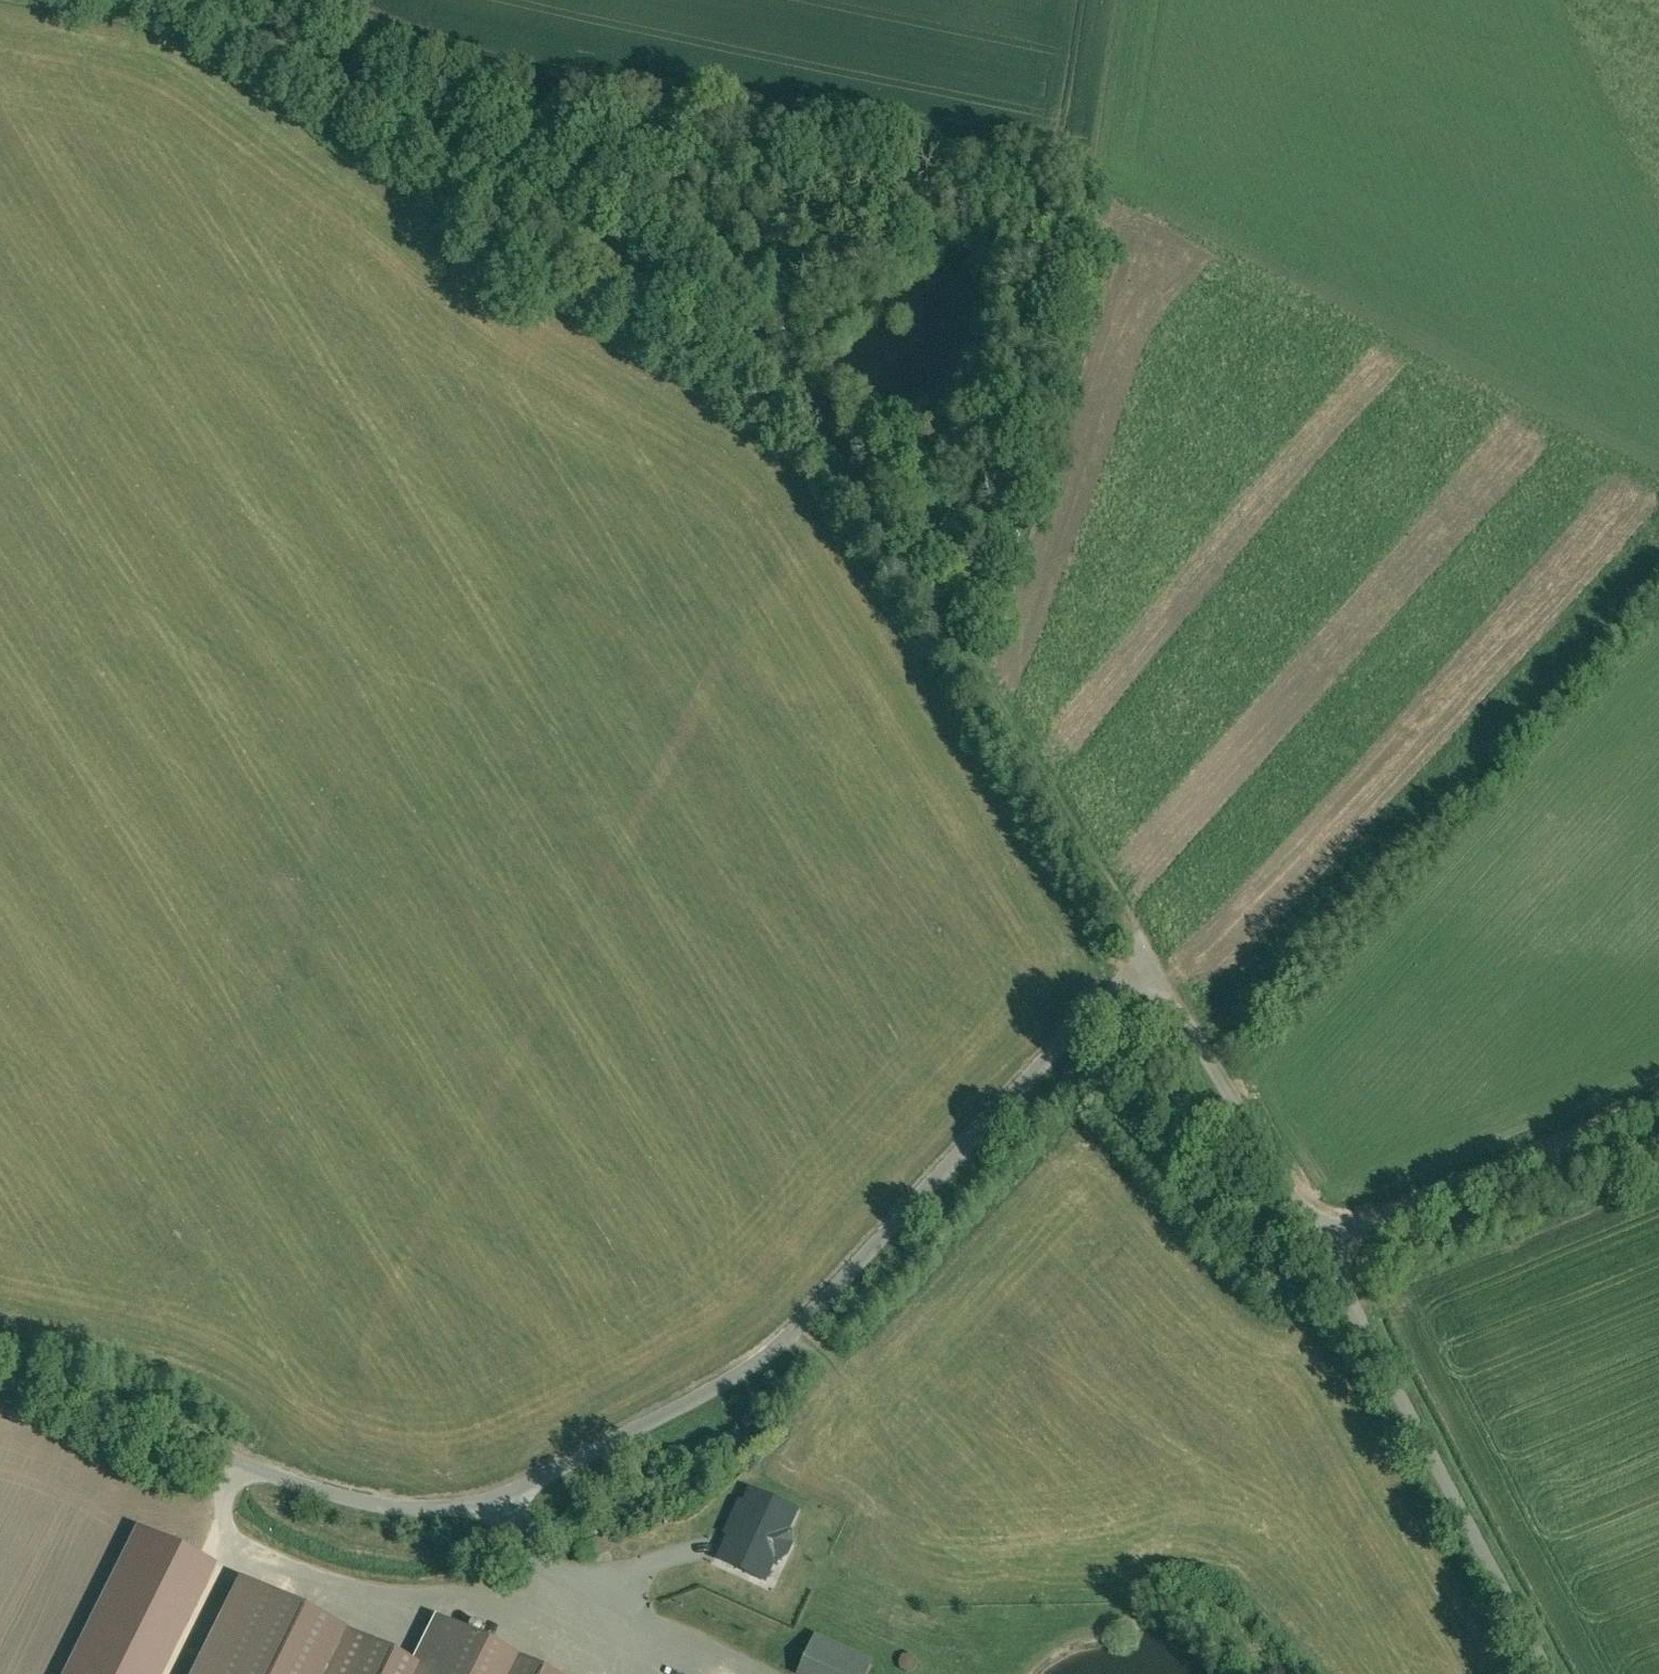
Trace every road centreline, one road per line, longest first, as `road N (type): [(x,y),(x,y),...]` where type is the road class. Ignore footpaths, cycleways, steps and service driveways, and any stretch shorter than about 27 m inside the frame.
road 1 (unclassified): [(1330,1243),(1266,1154),(1151,956),(789,1338),(726,1381),(500,1500),(424,1507),(342,1498),(0,1385)]
road 2 (track): [(172,0),(223,15),(734,315),(765,344),(952,633),(1036,747),(1151,956)]
road 3 (unclassified): [(1330,1243),(1545,1673)]
road 4 (unclassified): [(1658,1107),(1330,1243)]

